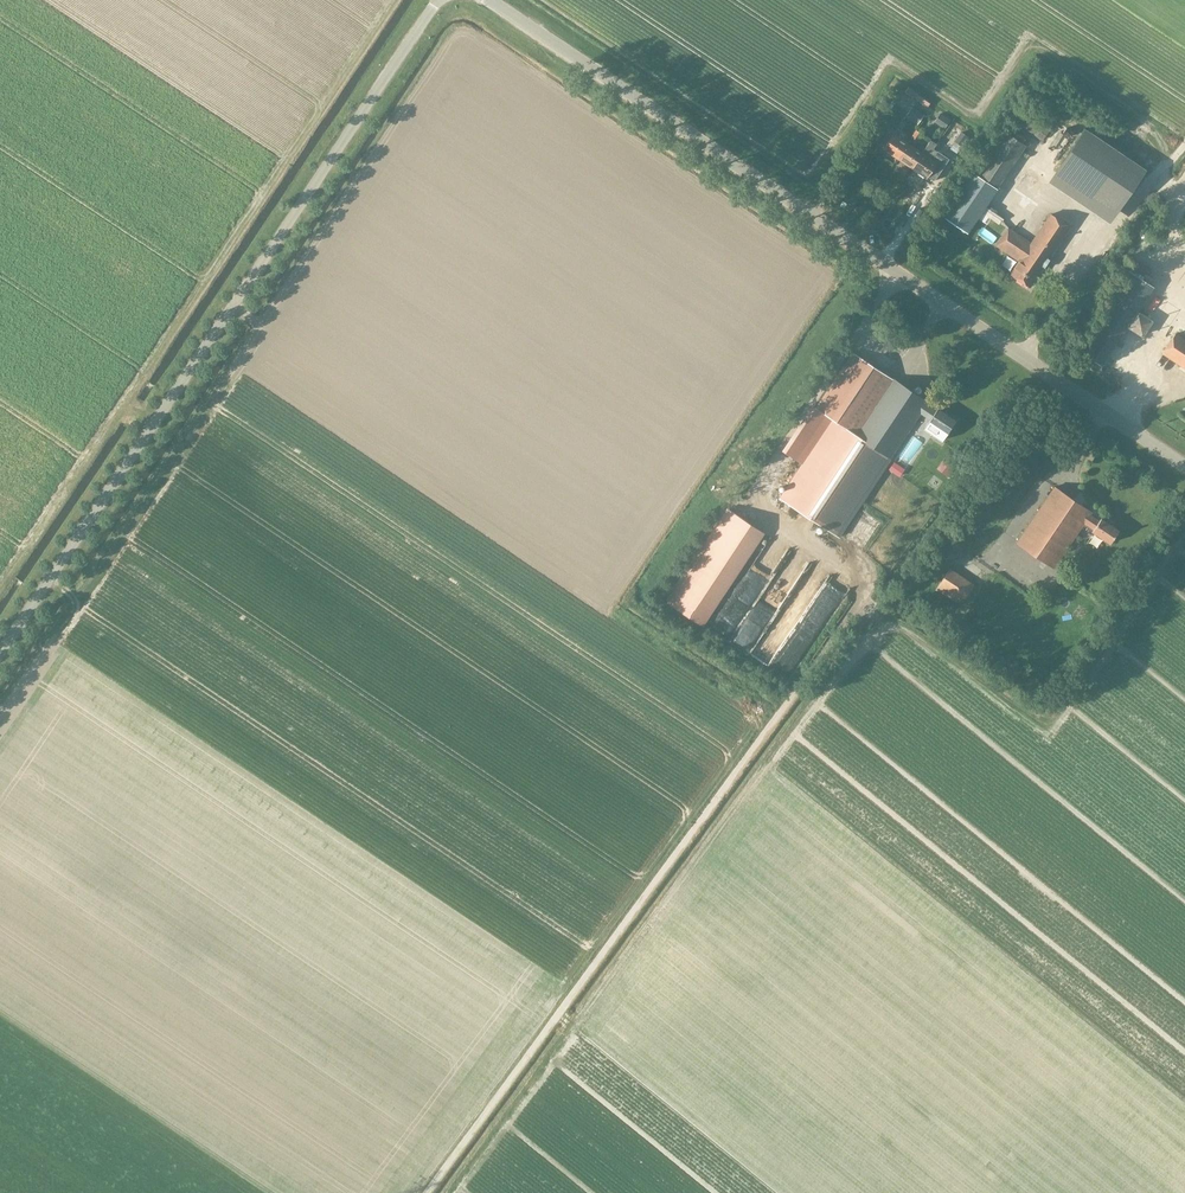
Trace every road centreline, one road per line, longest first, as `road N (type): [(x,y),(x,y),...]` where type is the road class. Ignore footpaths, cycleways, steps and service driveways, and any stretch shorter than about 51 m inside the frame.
road 1 (secondary): [(1184,467),(489,0)]
road 2 (unclassified): [(0,653),(438,0)]

